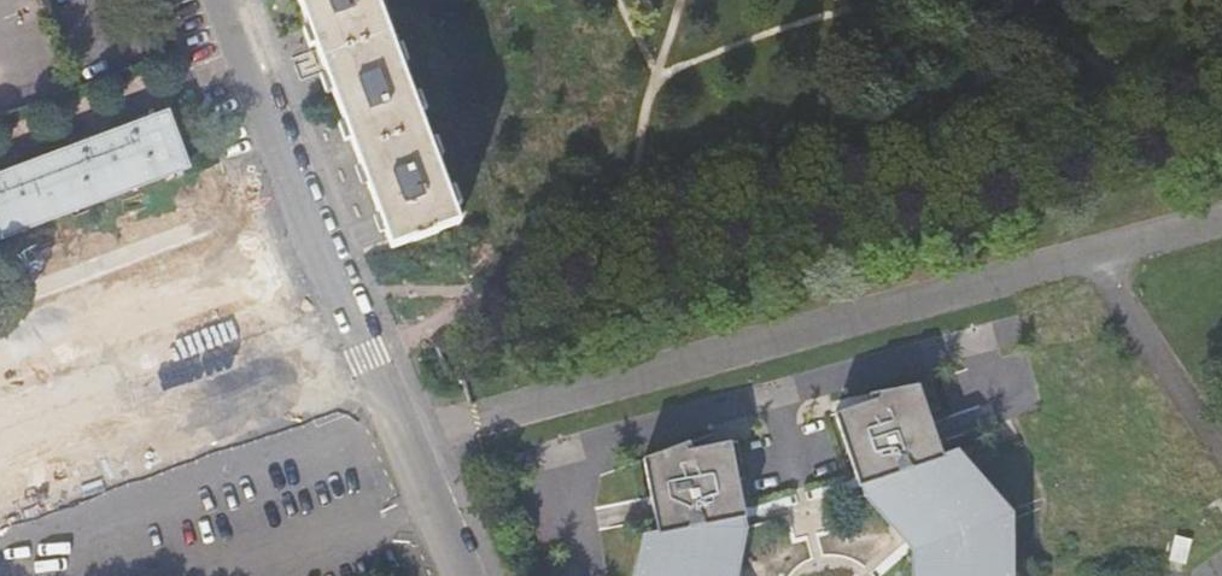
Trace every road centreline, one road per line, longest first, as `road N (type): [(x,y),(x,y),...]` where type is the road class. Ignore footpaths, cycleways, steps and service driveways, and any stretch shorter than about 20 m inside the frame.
road 1 (residential): [(222,0),(456,575)]

